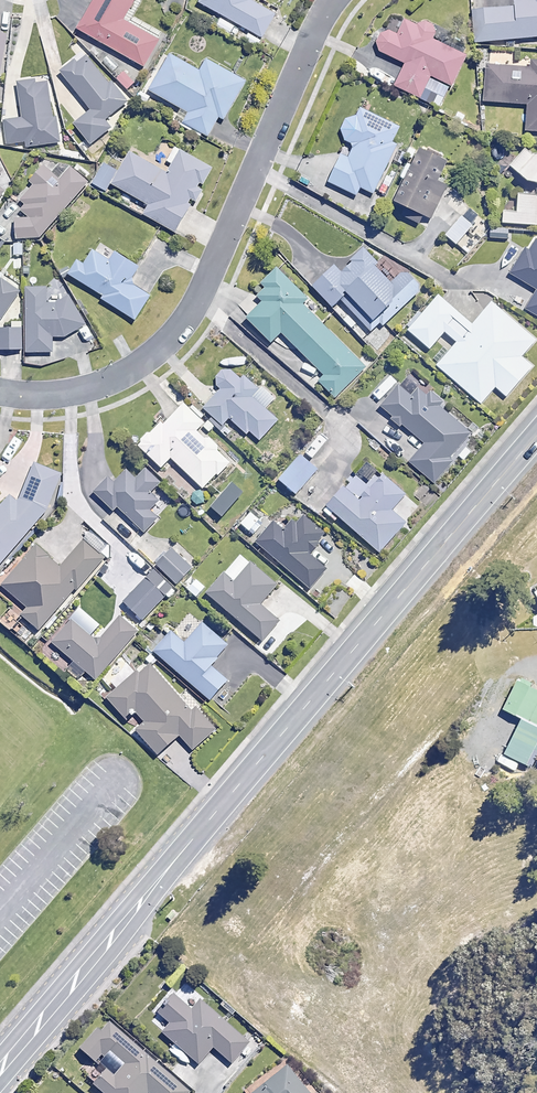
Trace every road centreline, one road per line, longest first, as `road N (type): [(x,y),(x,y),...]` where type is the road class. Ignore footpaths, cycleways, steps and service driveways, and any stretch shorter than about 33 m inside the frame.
road 1 (tertiary): [(536,436),(0,1068)]
road 2 (residential): [(0,391),(85,387),(167,331),(325,0)]

